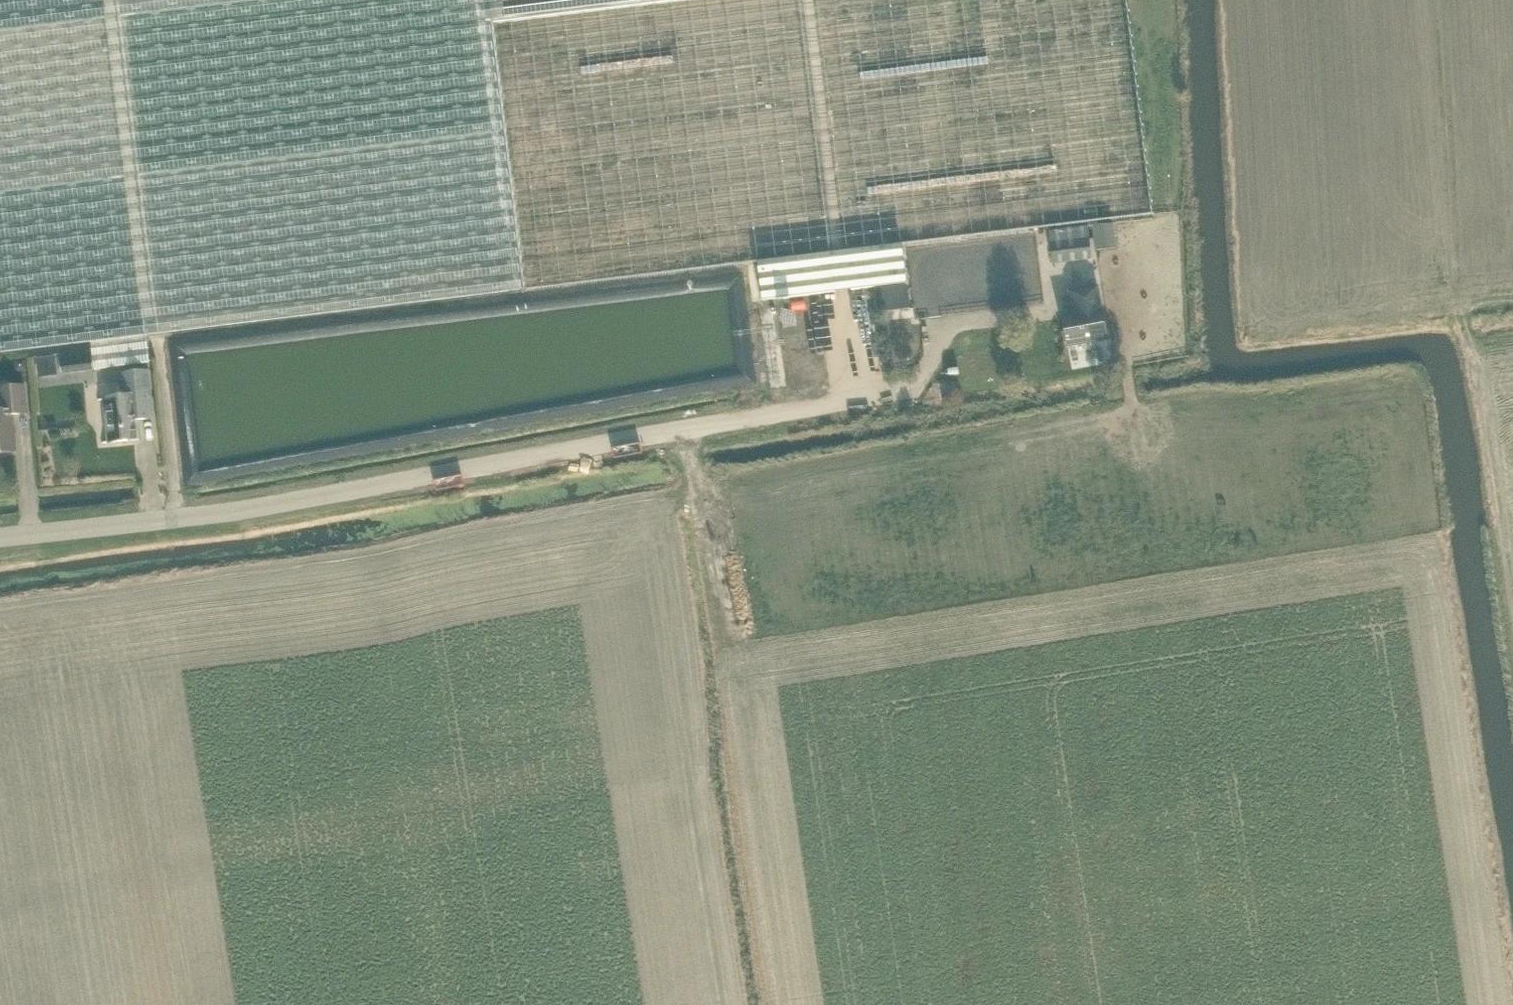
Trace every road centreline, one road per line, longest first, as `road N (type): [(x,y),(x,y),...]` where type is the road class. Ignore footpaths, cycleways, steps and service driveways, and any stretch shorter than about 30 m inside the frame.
road 1 (unclassified): [(0,539),(197,519),(855,403),(869,369),(866,340)]

